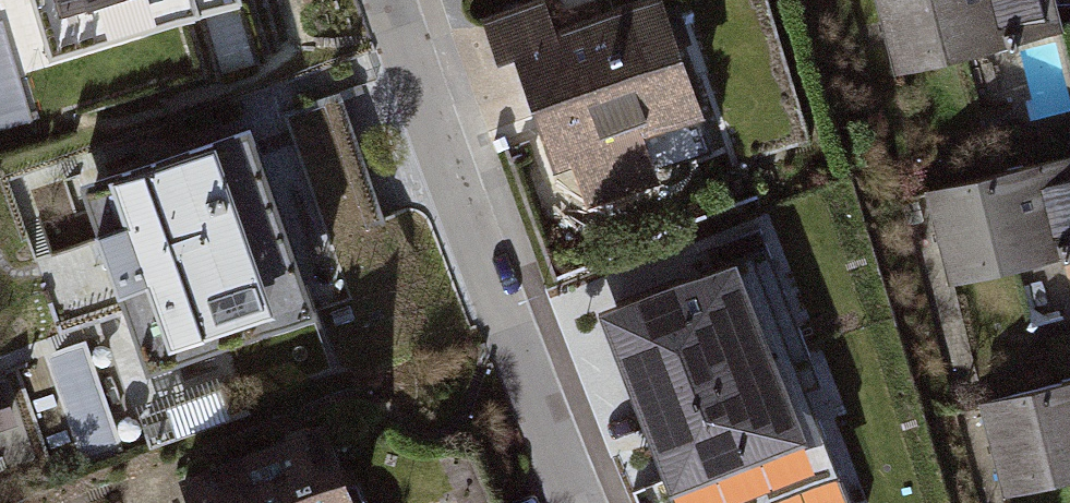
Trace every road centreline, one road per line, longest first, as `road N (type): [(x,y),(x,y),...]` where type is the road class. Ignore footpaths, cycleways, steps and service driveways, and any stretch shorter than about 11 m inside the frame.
road 1 (residential): [(574,502),(402,0)]

